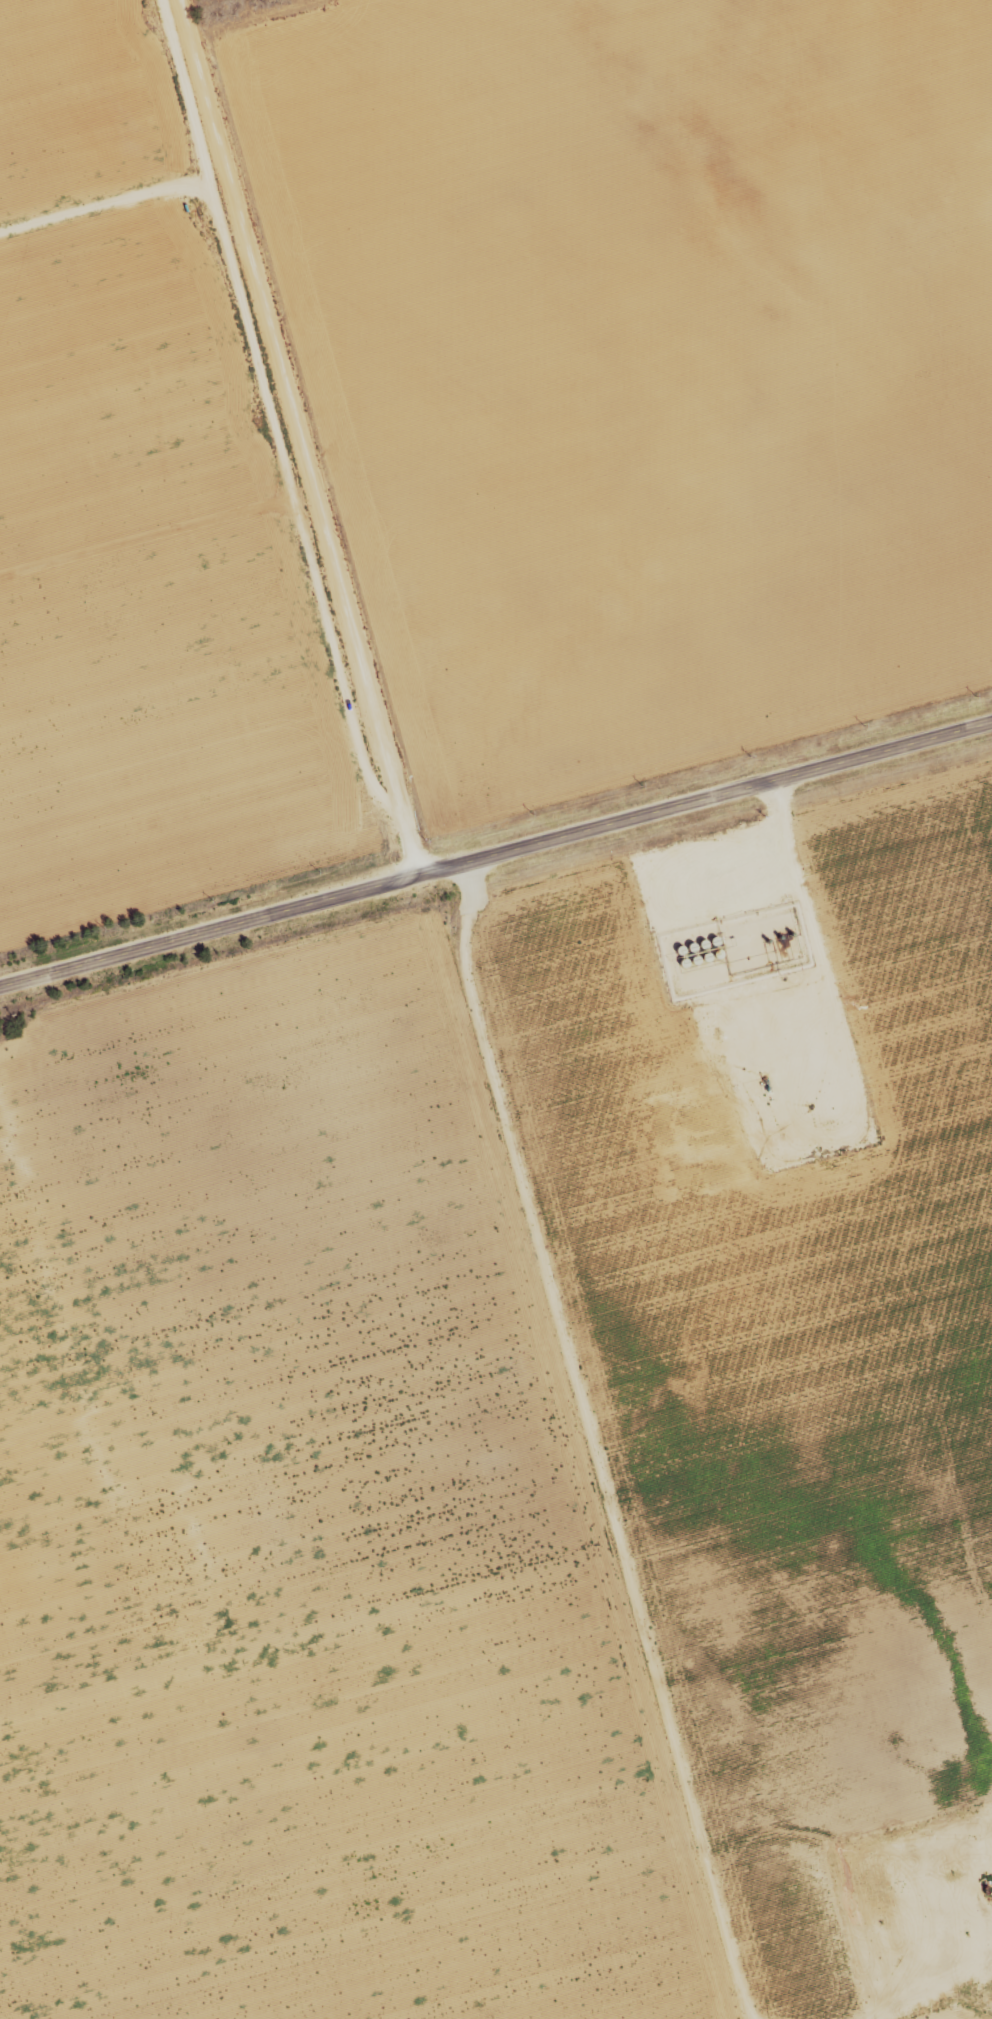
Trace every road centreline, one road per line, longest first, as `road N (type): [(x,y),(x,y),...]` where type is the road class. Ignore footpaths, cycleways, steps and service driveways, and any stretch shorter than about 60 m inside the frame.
road 1 (secondary): [(0,991),(991,726)]
road 2 (residential): [(424,878),(181,0)]

